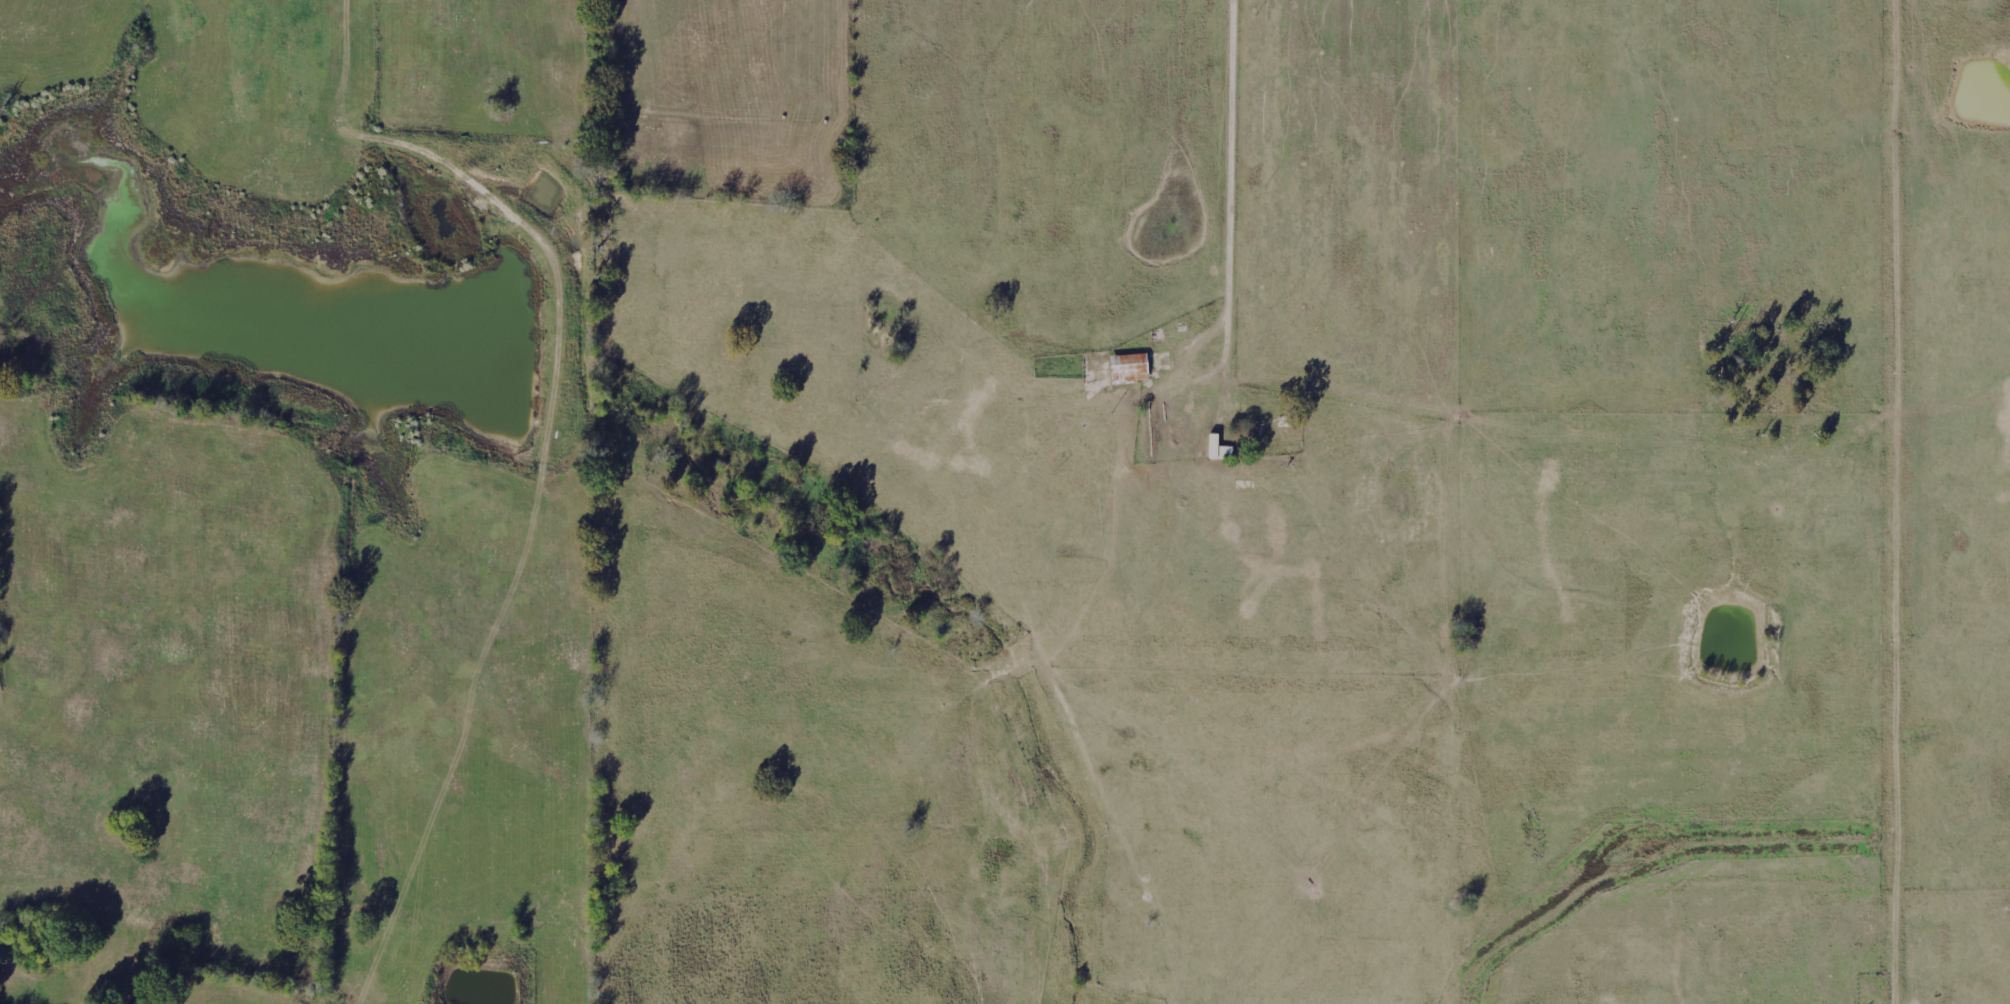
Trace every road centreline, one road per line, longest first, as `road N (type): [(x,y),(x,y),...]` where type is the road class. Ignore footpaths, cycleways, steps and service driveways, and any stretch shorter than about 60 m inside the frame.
road 1 (residential): [(1238,0),(1232,327)]
road 2 (residential): [(1201,323),(1232,327),(1231,348),(1210,375),(1185,362),(1183,344),(1201,323)]

